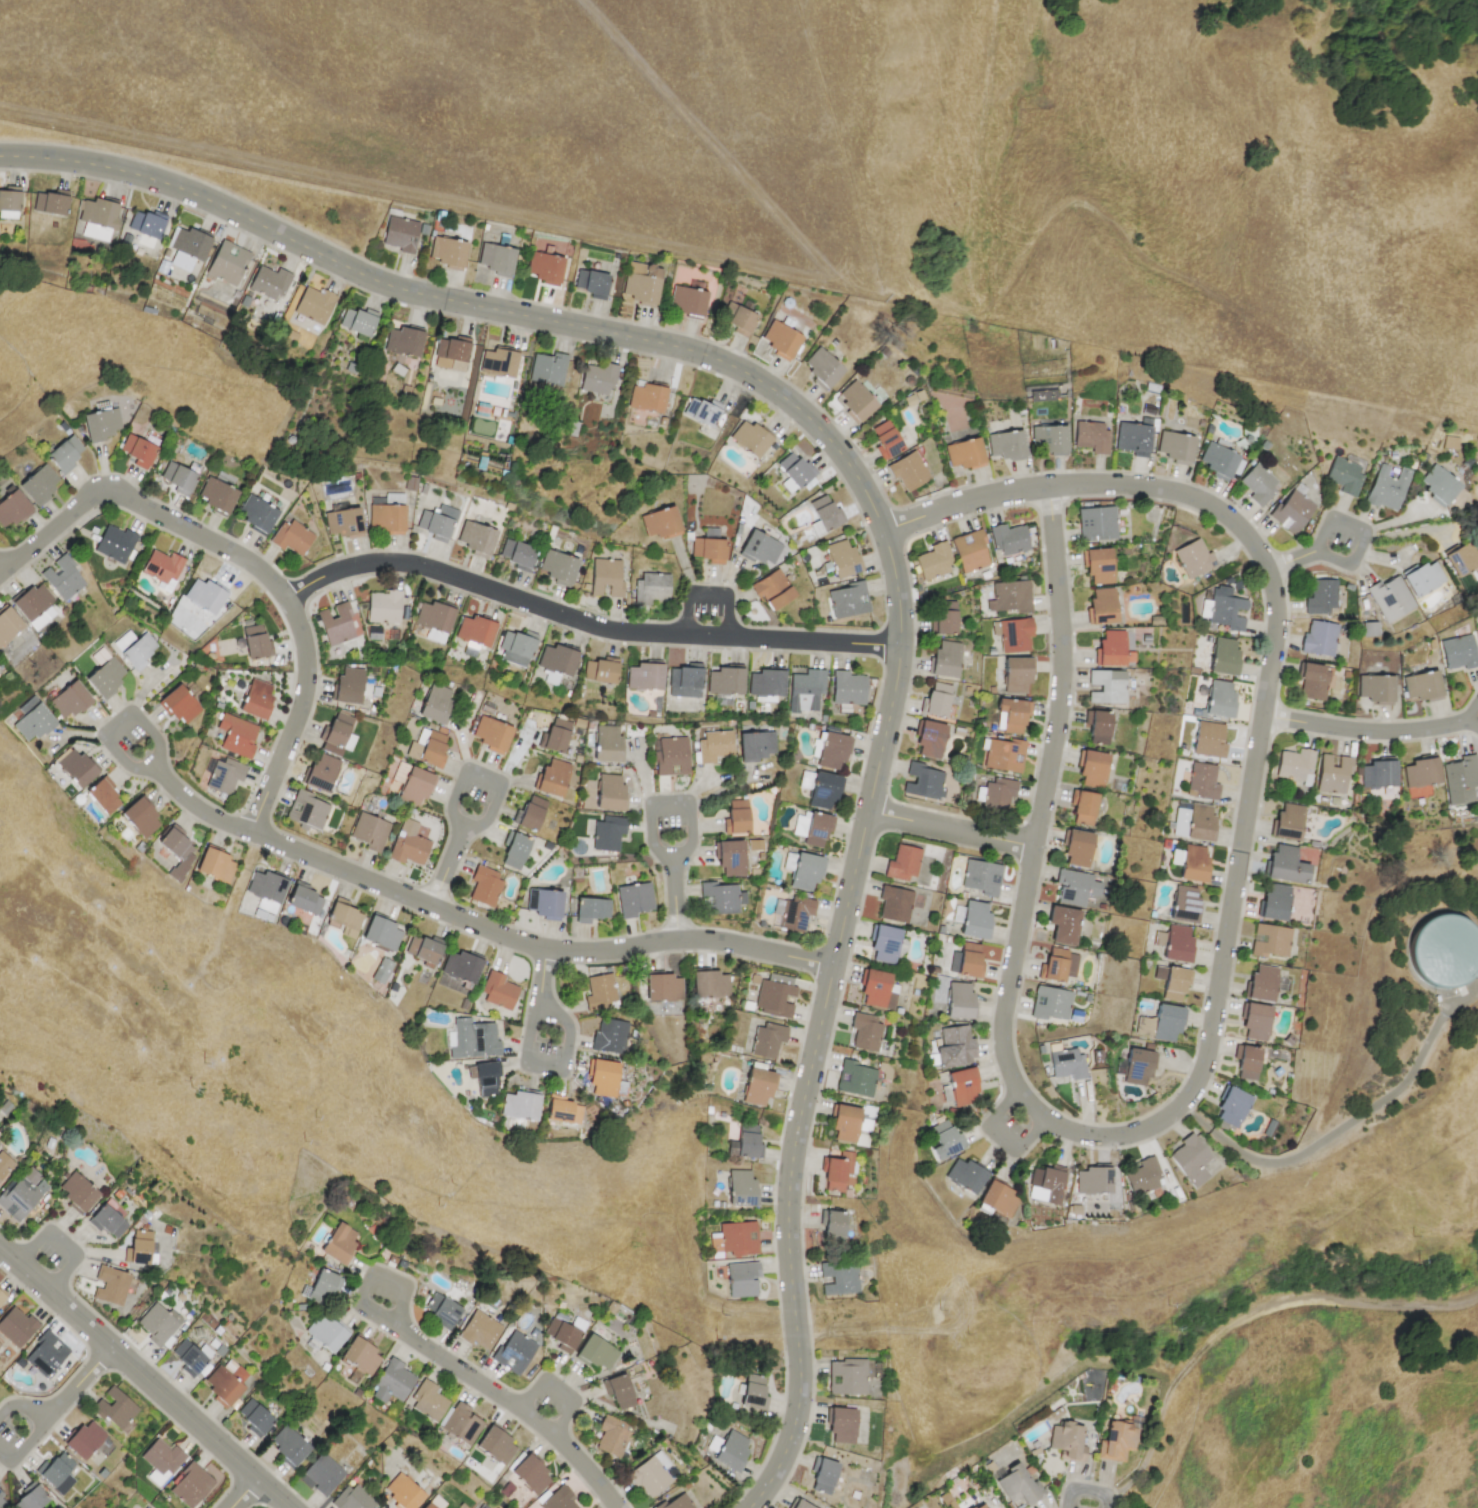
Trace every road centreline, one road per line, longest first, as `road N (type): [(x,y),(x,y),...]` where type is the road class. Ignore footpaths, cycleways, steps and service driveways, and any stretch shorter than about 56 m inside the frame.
road 1 (residential): [(0,155),(143,175),(242,212),(391,285),(735,365),(785,394),(827,434),(884,529),(898,591),(898,679),(791,1161),(787,1225),(803,1378),(776,1478),(749,1507)]
road 2 (residential): [(1045,487),(1060,638),(1058,715),(1004,1026),(1017,1093),(1064,1131),(1140,1133),(1184,1107),(1206,1059),(1275,635),(1265,567)]
road 3 (track): [(0,109),(949,310),(977,303)]
road 4 (track): [(1004,0),(977,195),(960,252),(977,303),(1008,284),(1066,200),(1097,208),(1129,255),(1289,344),(1332,380),(1477,413)]
road 5 (residential): [(833,967),(714,941),(543,950),(218,819),(153,765),(160,749),(132,712),(107,734),(134,769),(153,765)]
road 6 (residential): [(899,642),(606,631),(429,567),(381,561),(327,573),(286,597)]
road 7 (track): [(1477,1303),(1420,1311),(1316,1307),(1190,1345),(1159,1426),(1129,1463),(1114,1500)]
road 8 (residential): [(1265,567),(1238,525),(1216,509),(1137,485),(1045,487),(884,529)]
road 9 (track): [(842,286),(578,0)]
road 10 (tertiary): [(0,1257),(284,1507)]
road 11 (residential): [(286,597),(244,559),(106,489),(8,570)]
road 12 (residential): [(616,1507),(555,1435),(396,1328)]
road 13 (residential): [(431,905),(460,828),(484,825),(500,780),(465,768),(450,805),(460,828)]
road 14 (residential): [(250,832),(308,689),(302,630),(286,597)]
road 15 (residential): [(676,939),(672,856),(695,836),(688,803),(652,811),(656,847),(672,856)]
road 16 (residential): [(543,950),(533,1011),(526,1059),(559,1067),(570,1024),(533,1011)]
road 17 (residential): [(1262,715),(1389,732),(1465,723)]
road 18 (residential): [(1265,567),(1316,552),(1348,565),(1366,533),(1330,517),(1316,552)]
road 19 (residential): [(869,812),(1035,846)]
road 20 (residential): [(396,1328),(408,1286),(373,1271),(360,1305),(396,1328)]
road 21 (residential): [(0,1451),(11,1460),(54,1414),(13,1405),(0,1418)]
road 22 (residential): [(1017,1093),(990,1124),(1019,1148),(1047,1117)]

